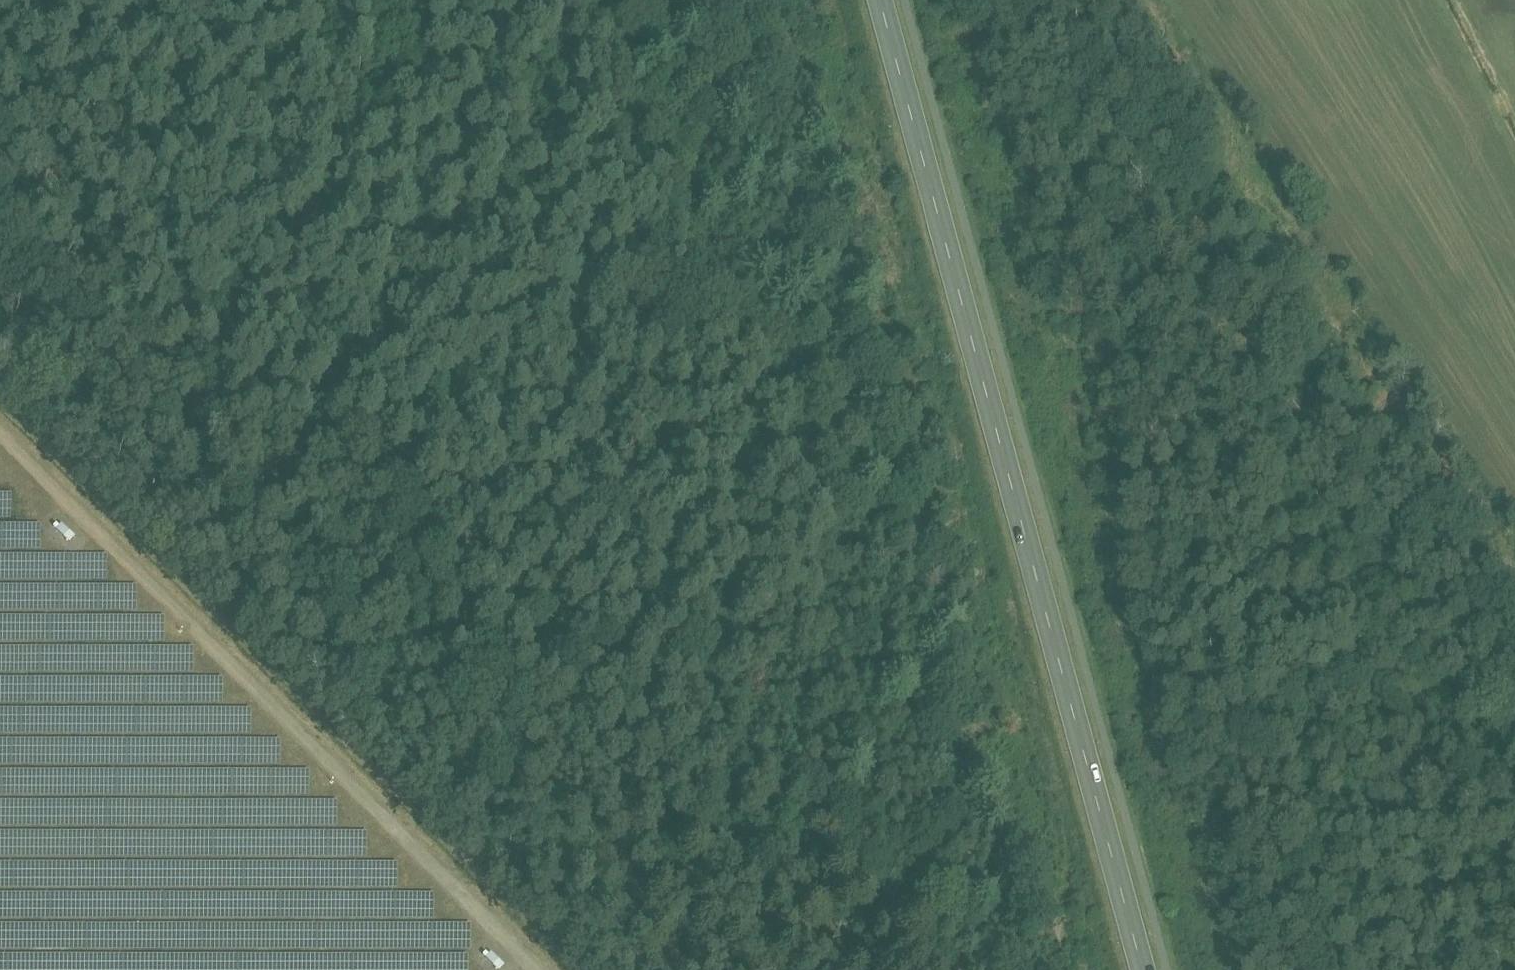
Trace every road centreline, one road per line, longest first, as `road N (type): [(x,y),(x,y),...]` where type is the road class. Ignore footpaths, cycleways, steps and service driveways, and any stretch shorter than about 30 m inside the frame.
road 1 (secondary): [(885,0),(1146,969)]

